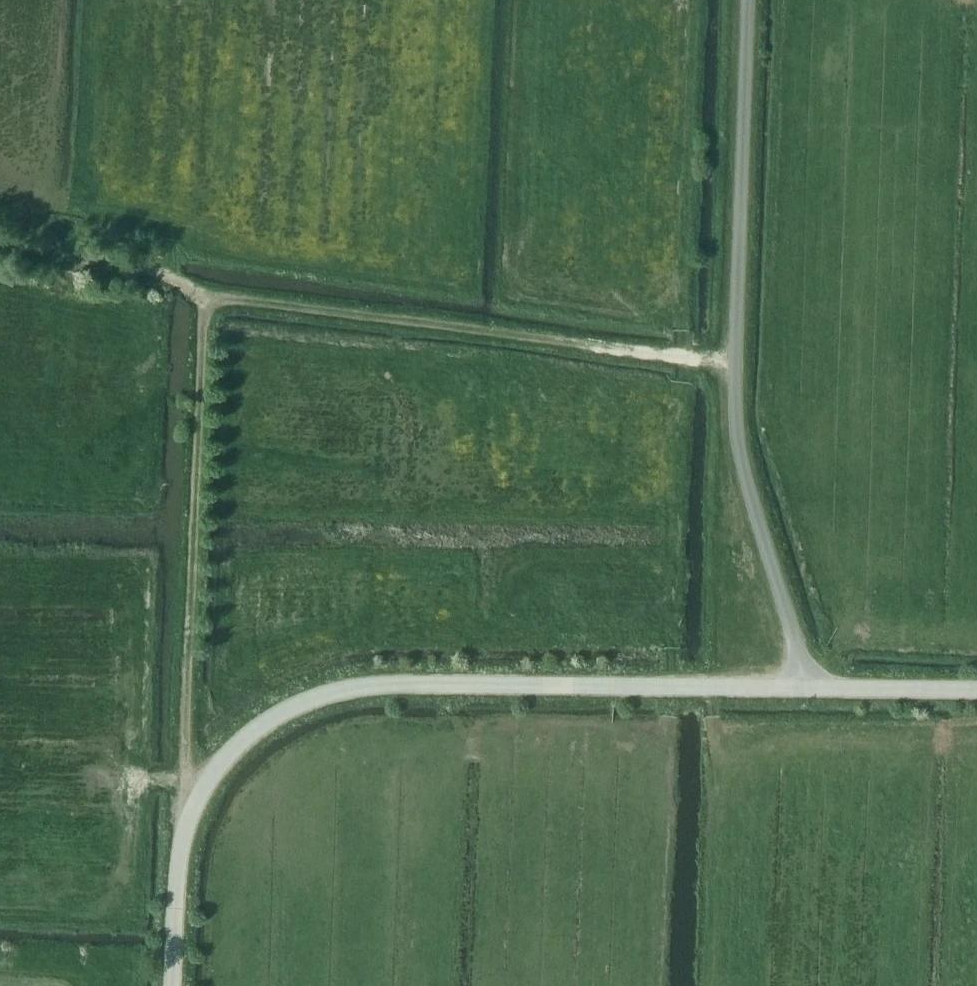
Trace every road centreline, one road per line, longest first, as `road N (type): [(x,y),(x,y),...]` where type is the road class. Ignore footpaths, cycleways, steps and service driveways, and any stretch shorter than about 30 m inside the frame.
road 1 (track): [(196,806),(185,720),(205,297),(735,366)]
road 2 (unclassified): [(173,985),(178,866),(190,820),(217,766),(298,703),(369,683),(811,686)]
road 3 (unclassified): [(811,686),(747,478),(735,398),(746,0)]
road 4 (track): [(205,297),(0,235)]
road 5 (unclassified): [(976,687),(811,686)]

